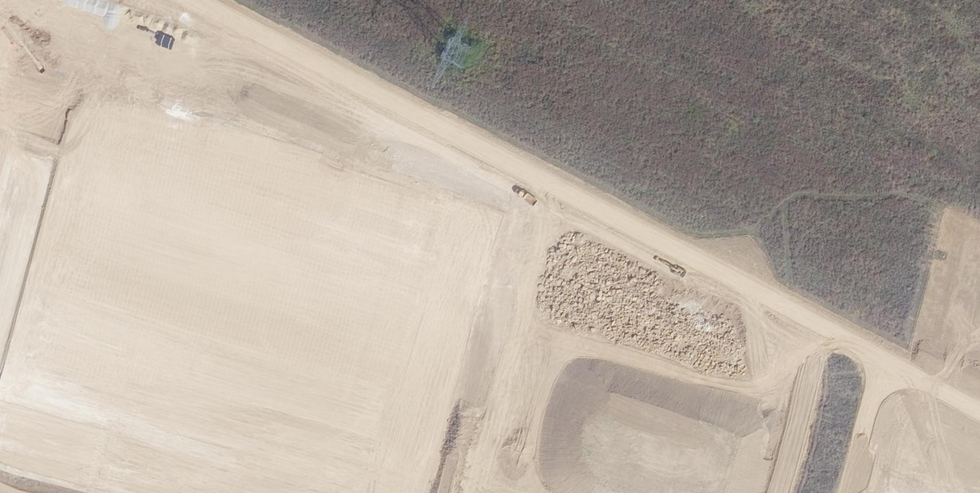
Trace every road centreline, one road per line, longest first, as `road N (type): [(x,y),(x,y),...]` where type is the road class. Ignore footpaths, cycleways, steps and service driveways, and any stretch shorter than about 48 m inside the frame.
road 1 (track): [(979,413),(187,0)]

